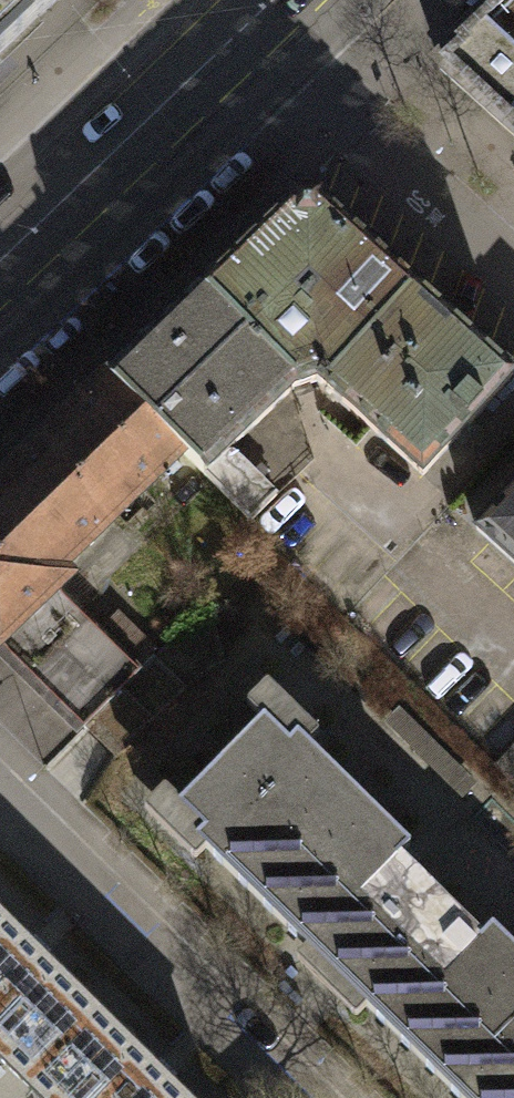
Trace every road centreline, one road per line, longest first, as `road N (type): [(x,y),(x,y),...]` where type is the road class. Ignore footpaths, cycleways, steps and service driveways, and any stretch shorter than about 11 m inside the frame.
road 1 (residential): [(0,815),(287,1097)]
road 2 (residential): [(248,6),(347,118),(513,269)]
road 3 (primary): [(0,251),(248,6)]

